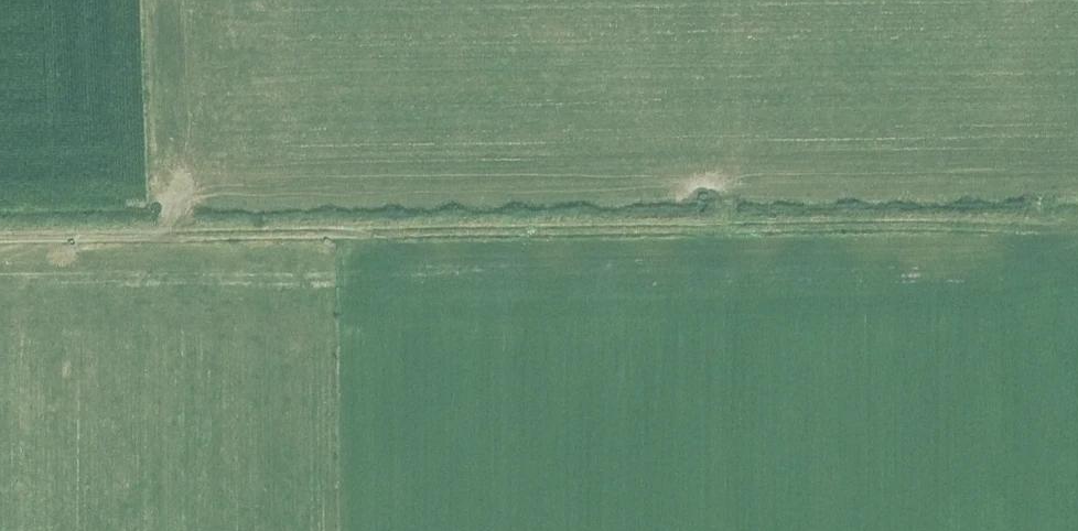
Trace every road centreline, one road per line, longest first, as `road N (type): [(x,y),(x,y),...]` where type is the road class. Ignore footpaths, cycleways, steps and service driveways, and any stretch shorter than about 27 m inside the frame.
road 1 (track): [(0,236),(1029,226)]

